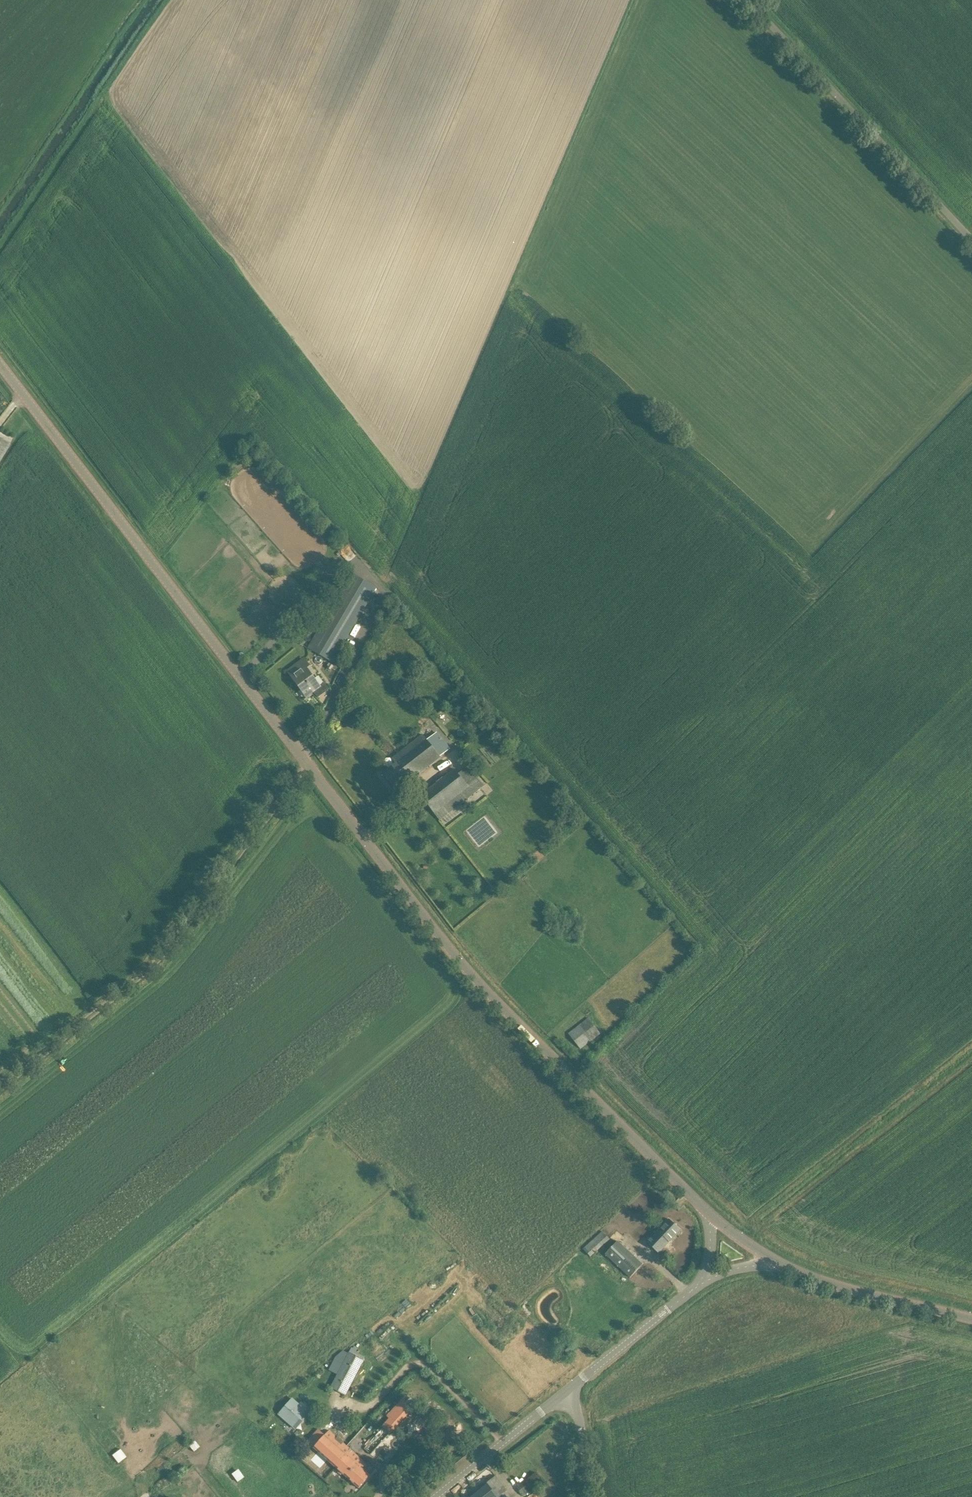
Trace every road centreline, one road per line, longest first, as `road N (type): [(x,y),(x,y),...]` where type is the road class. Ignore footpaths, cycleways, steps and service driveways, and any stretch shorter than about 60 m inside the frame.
road 1 (tertiary): [(709,1216),(445,941),(0,363)]
road 2 (unclassified): [(971,234),(742,0)]
road 3 (tertiary): [(971,1322),(781,1265)]
road 4 (tertiary): [(435,1496),(572,1387)]
road 5 (tertiary): [(572,1387),(701,1283)]

